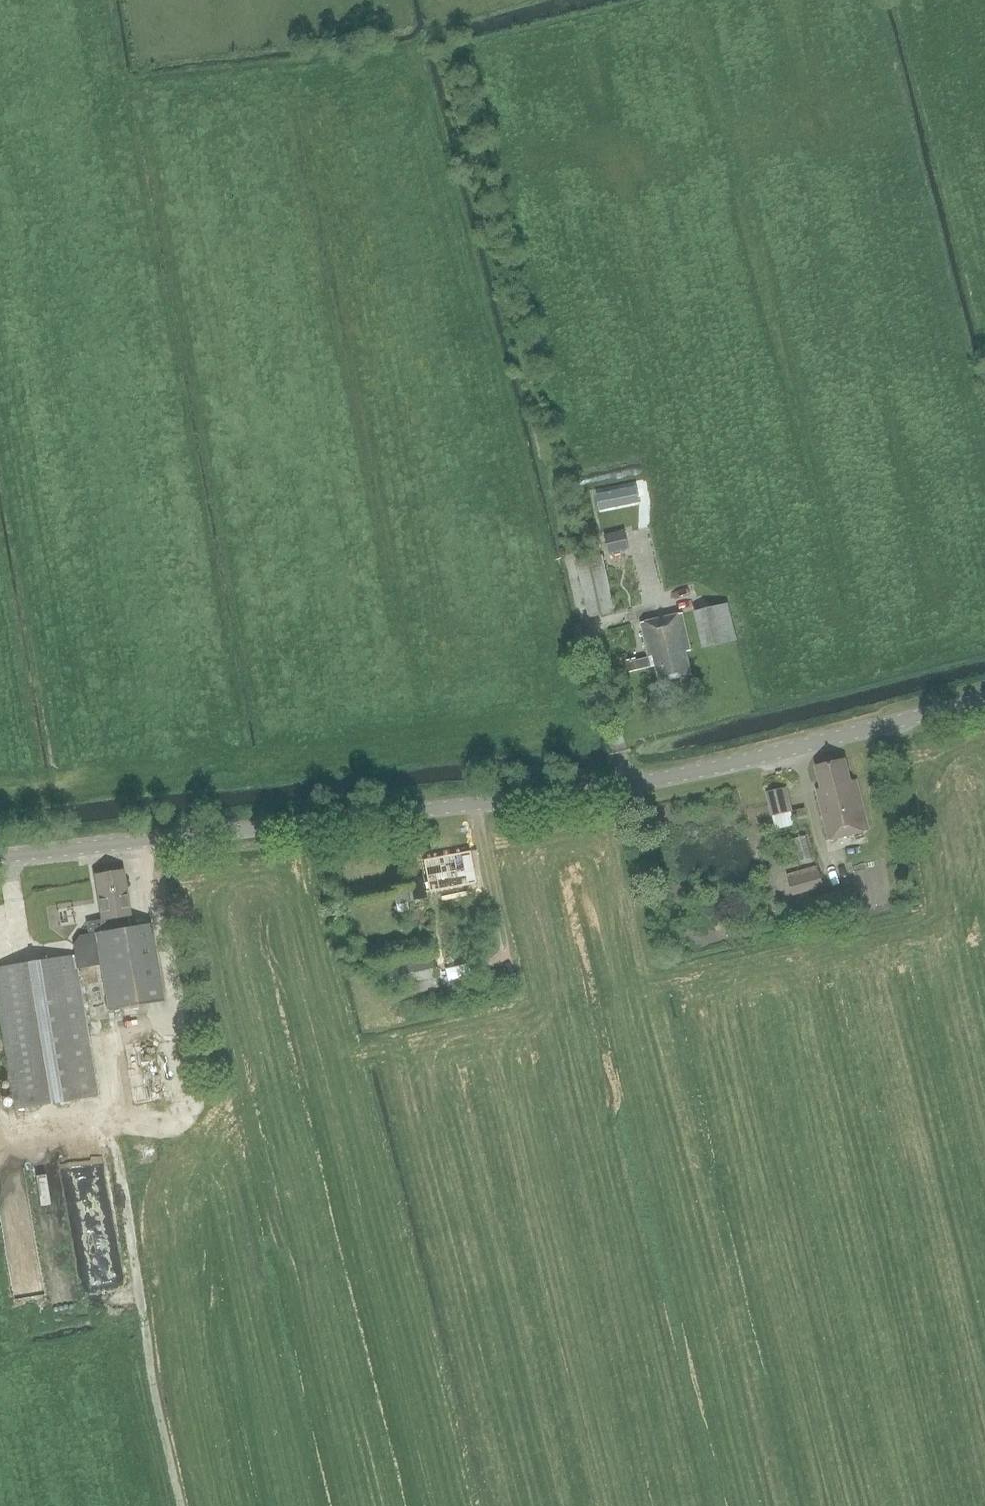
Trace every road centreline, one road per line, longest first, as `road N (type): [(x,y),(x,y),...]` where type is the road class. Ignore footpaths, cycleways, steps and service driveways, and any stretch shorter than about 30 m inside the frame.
road 1 (unclassified): [(0,857),(684,775),(984,699)]

